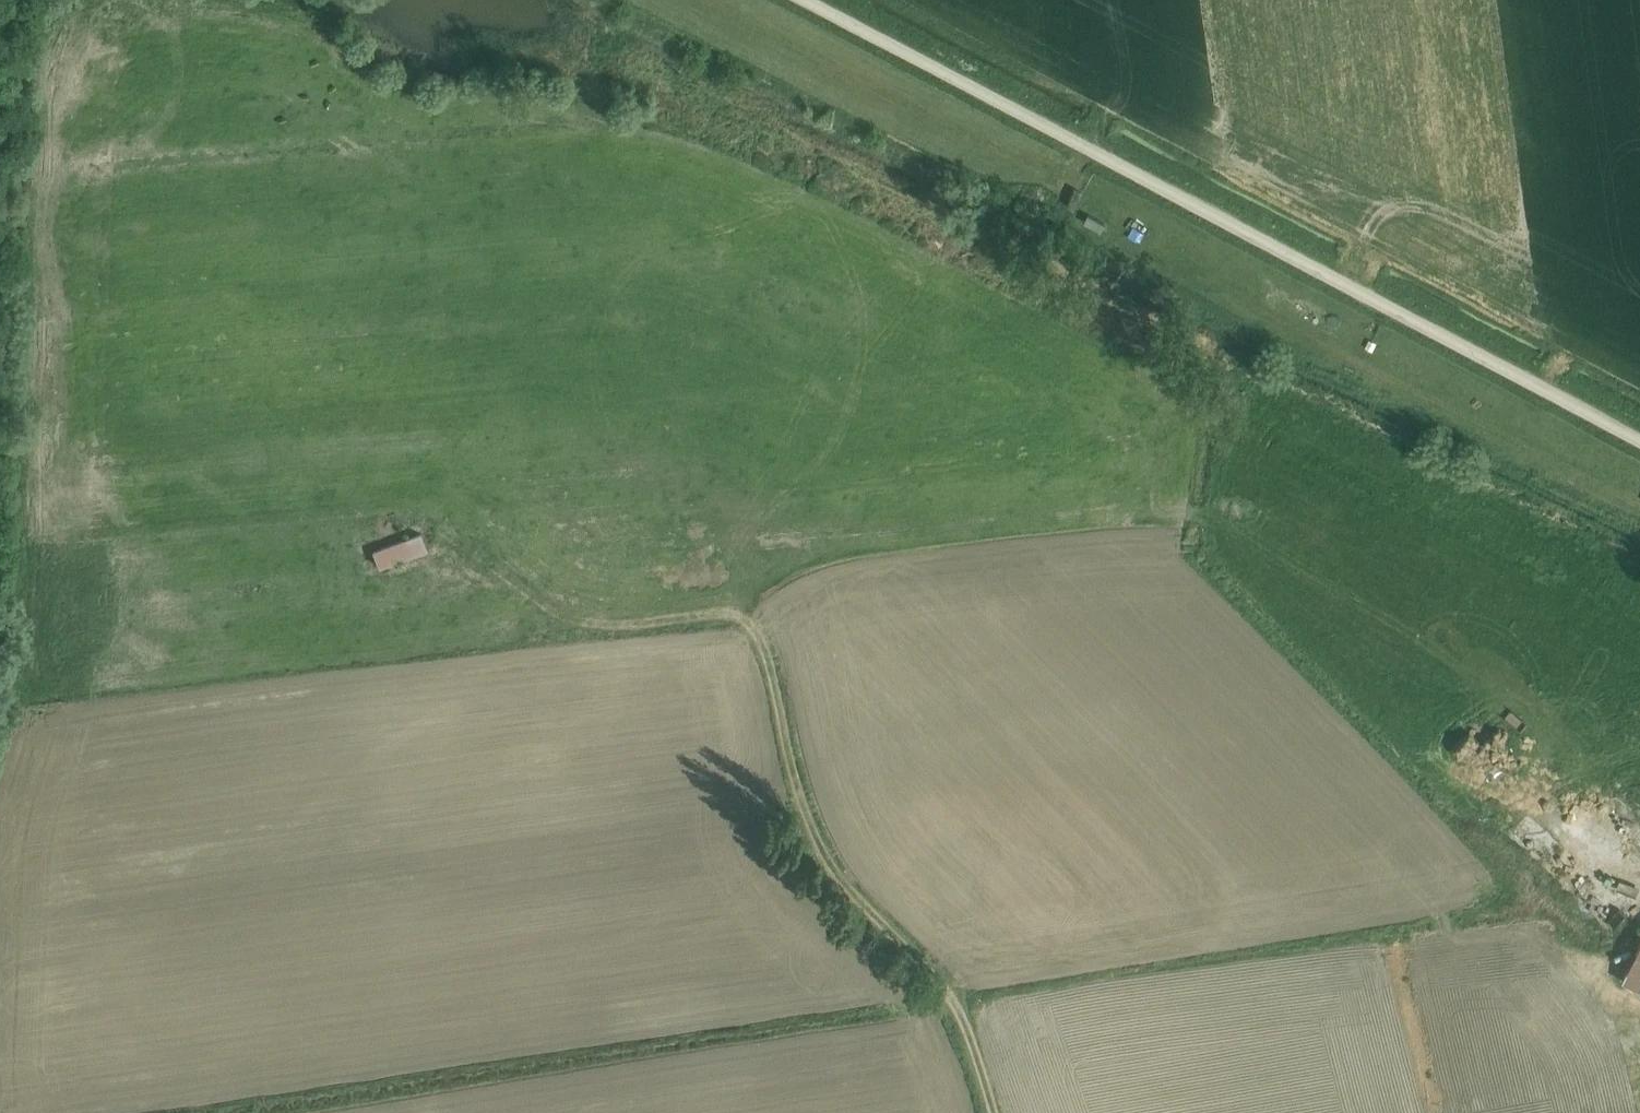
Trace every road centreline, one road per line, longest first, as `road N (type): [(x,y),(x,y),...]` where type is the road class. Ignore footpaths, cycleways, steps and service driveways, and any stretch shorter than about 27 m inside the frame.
road 1 (unclassified): [(1639,434),(827,0)]

